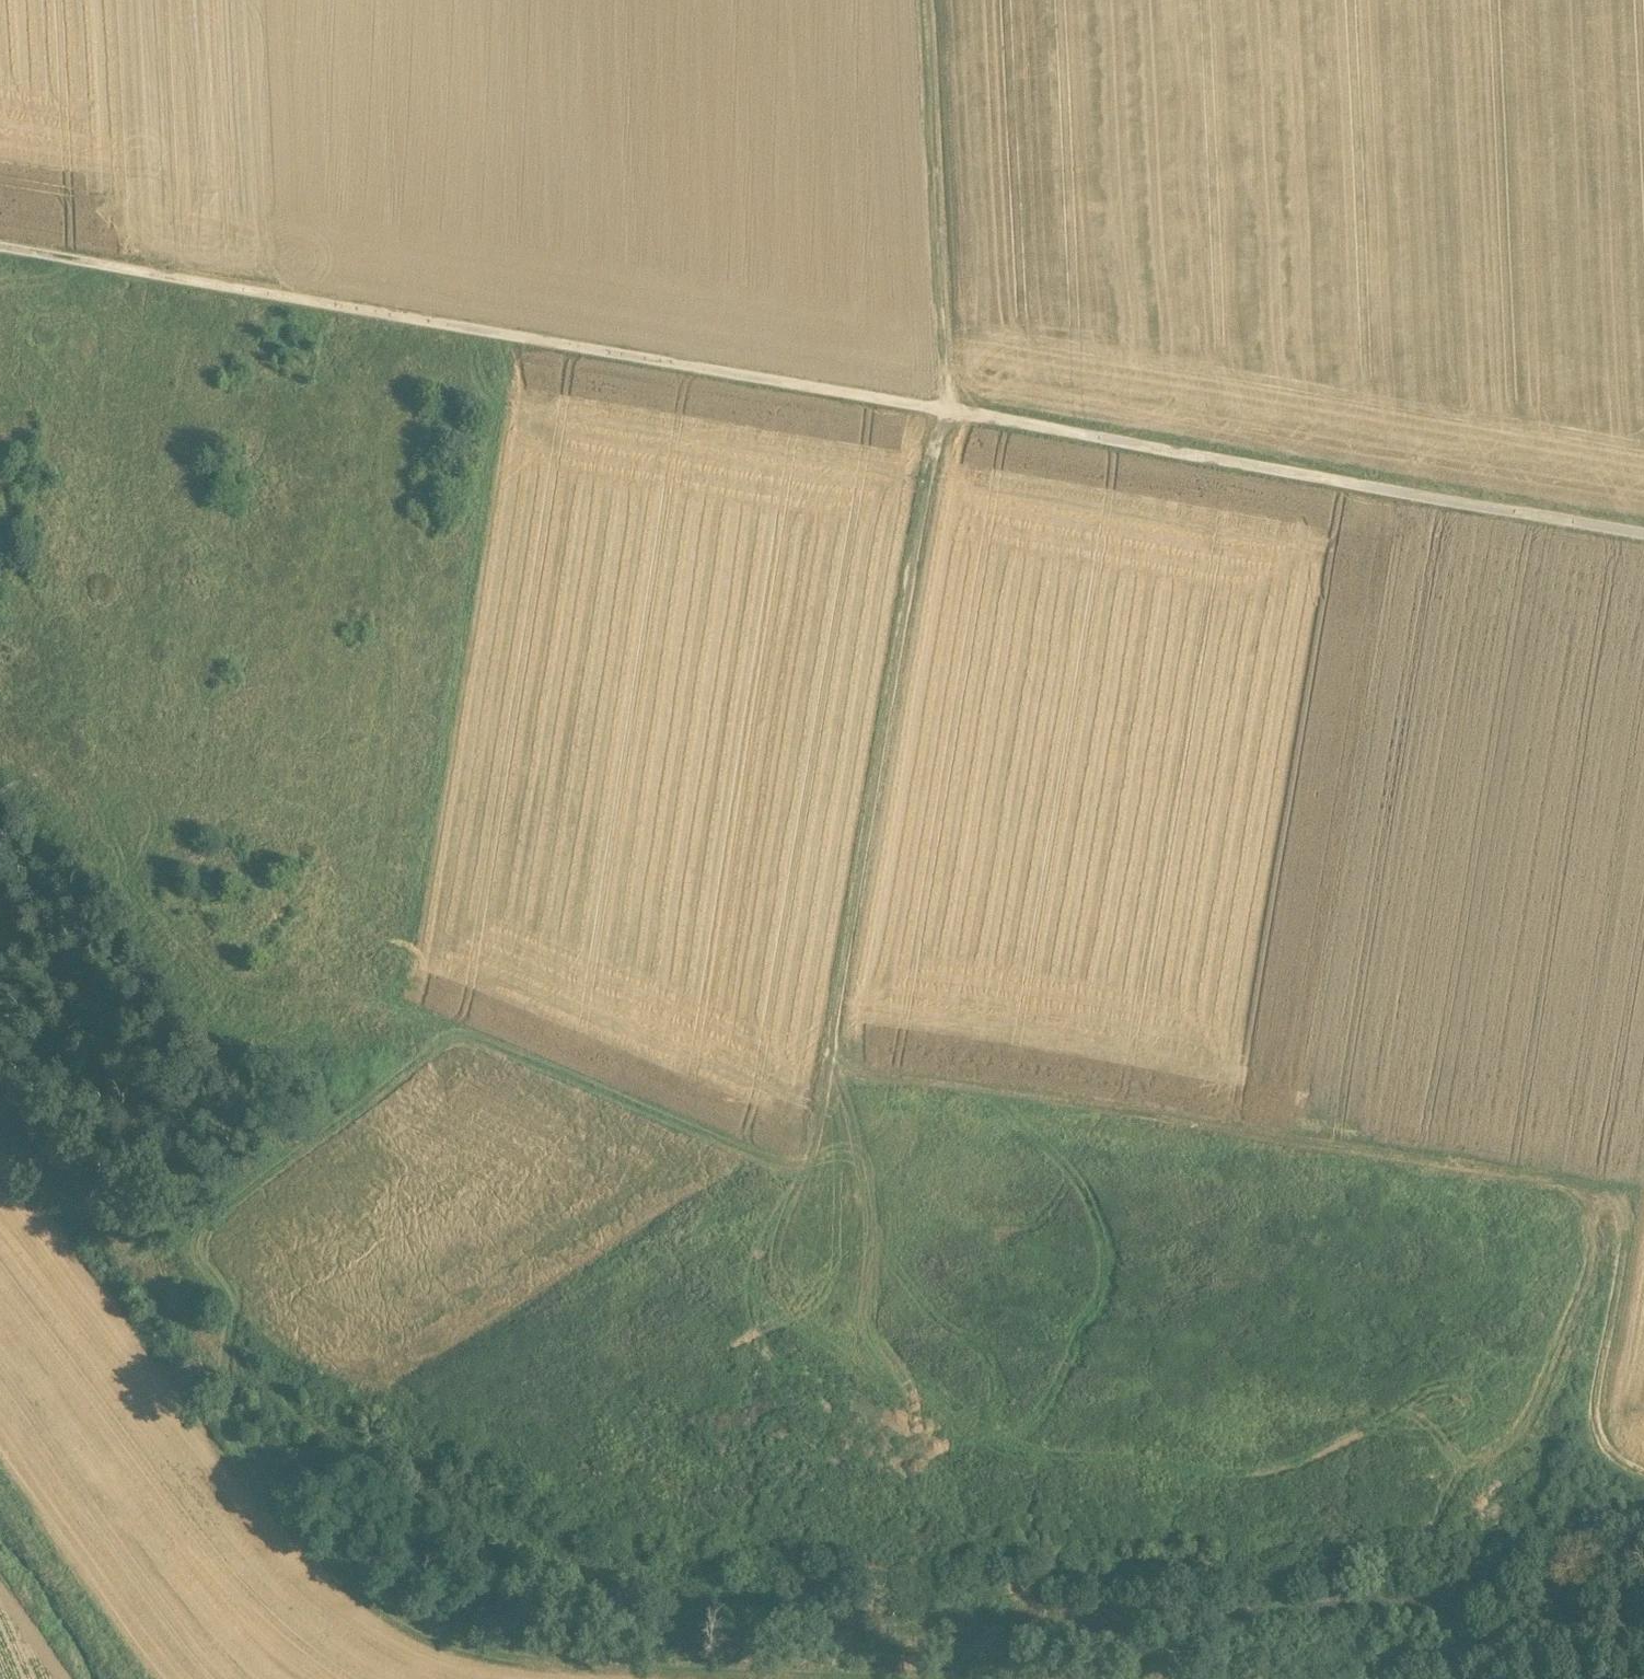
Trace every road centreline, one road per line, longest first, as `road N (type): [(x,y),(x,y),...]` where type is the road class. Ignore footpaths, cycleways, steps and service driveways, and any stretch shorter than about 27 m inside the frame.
road 1 (track): [(0,251),(1643,537)]
road 2 (track): [(1643,1502),(1615,1494),(1583,1463),(1628,1230),(1592,1196),(1331,1139),(977,1087),(830,1076)]
road 3 (track): [(716,1678),(558,1665),(480,1649),(385,1607),(343,1572),(248,1458),(234,1429),(234,1393)]
road 4 (track): [(927,0),(947,415)]

